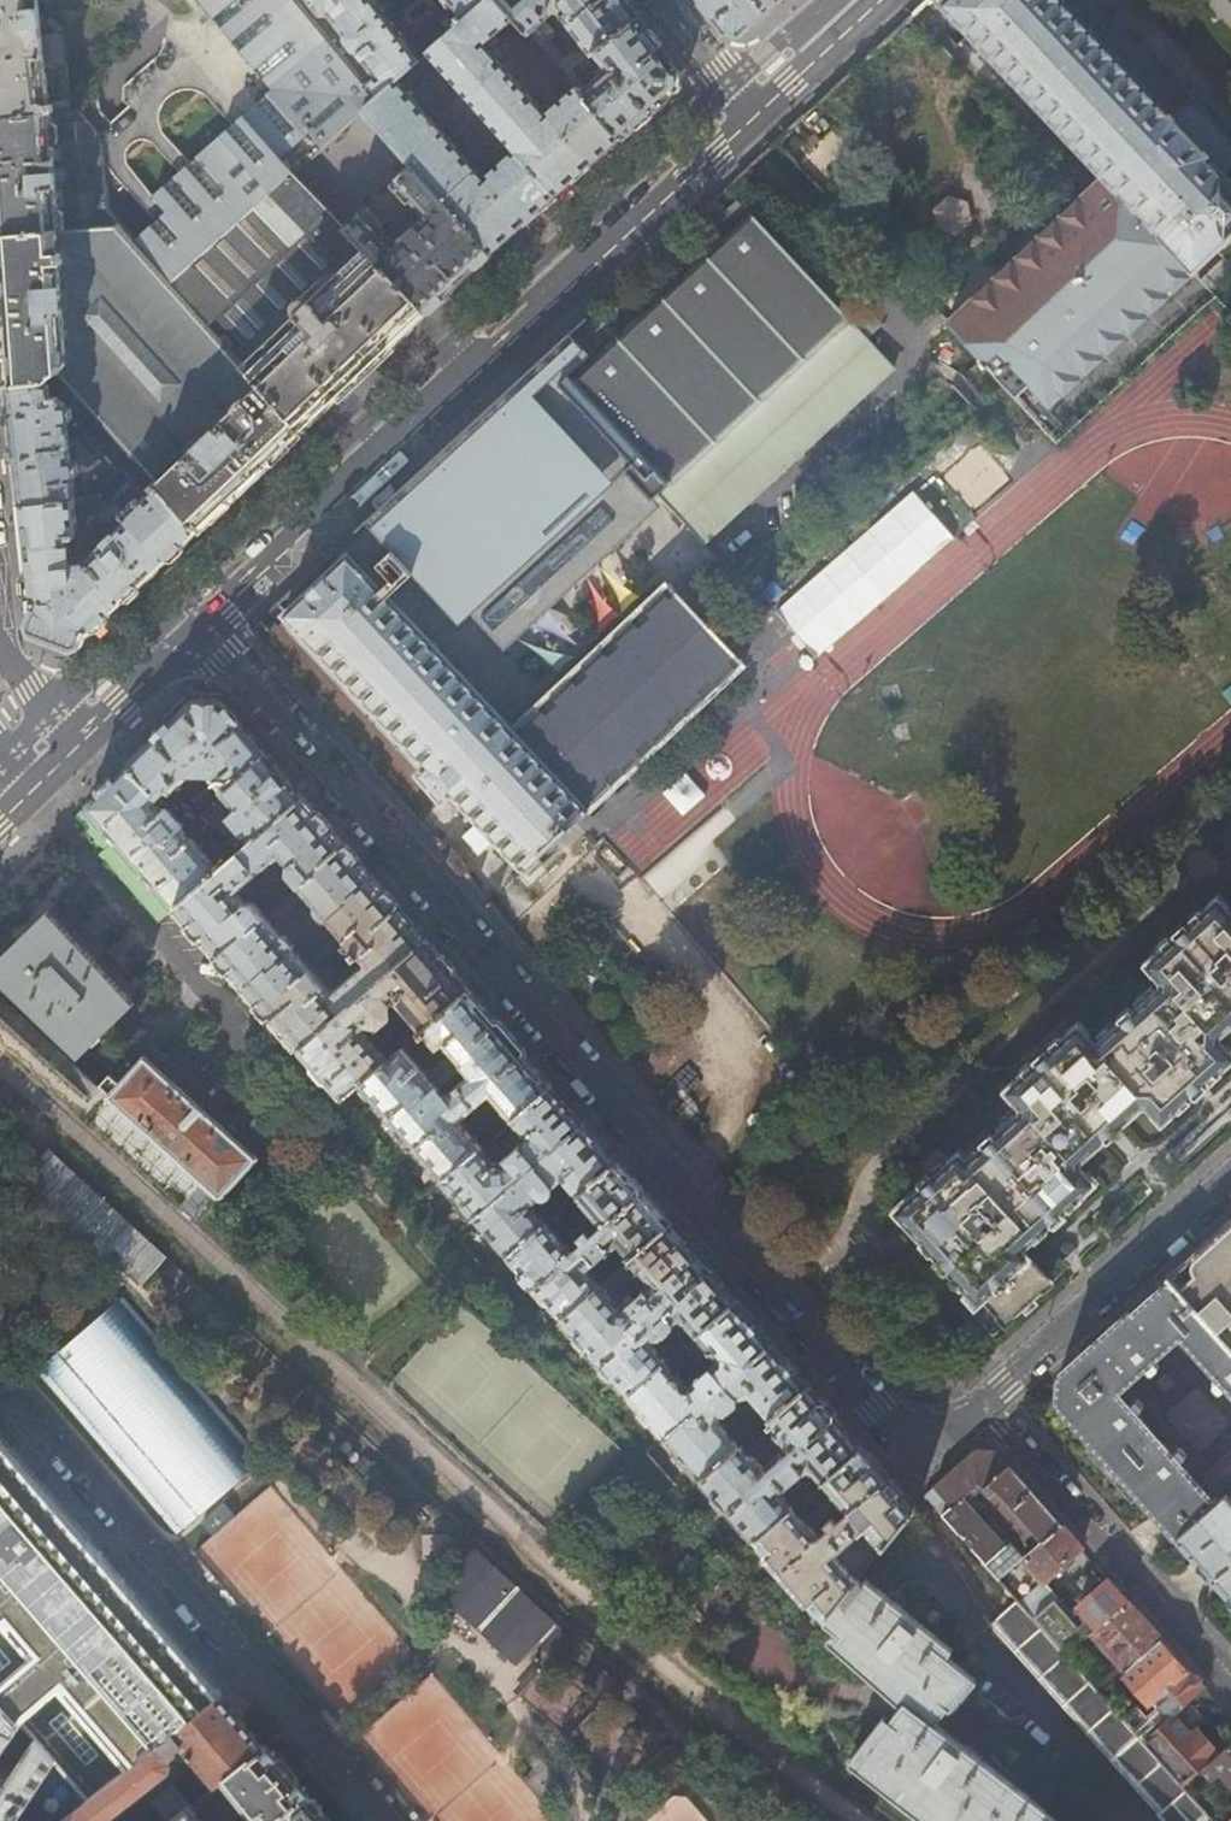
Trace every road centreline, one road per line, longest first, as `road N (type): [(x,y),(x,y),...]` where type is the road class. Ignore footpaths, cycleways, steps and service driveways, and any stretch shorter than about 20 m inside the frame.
road 1 (residential): [(206,626),(898,1435),(921,1443),(945,1438),(986,1404)]
road 2 (secondary): [(206,626),(755,117)]
road 3 (residential): [(0,1375),(382,1820)]
road 4 (residential): [(1230,1685),(986,1404)]
road 5 (residential): [(986,1404),(1230,1180)]
road 6 (secondary): [(81,746),(206,626)]
road 7 (secondary): [(755,117),(881,0)]
road 8 (residential): [(755,117),(662,0)]
road 9 (tertiary): [(81,746),(22,675),(0,634)]

